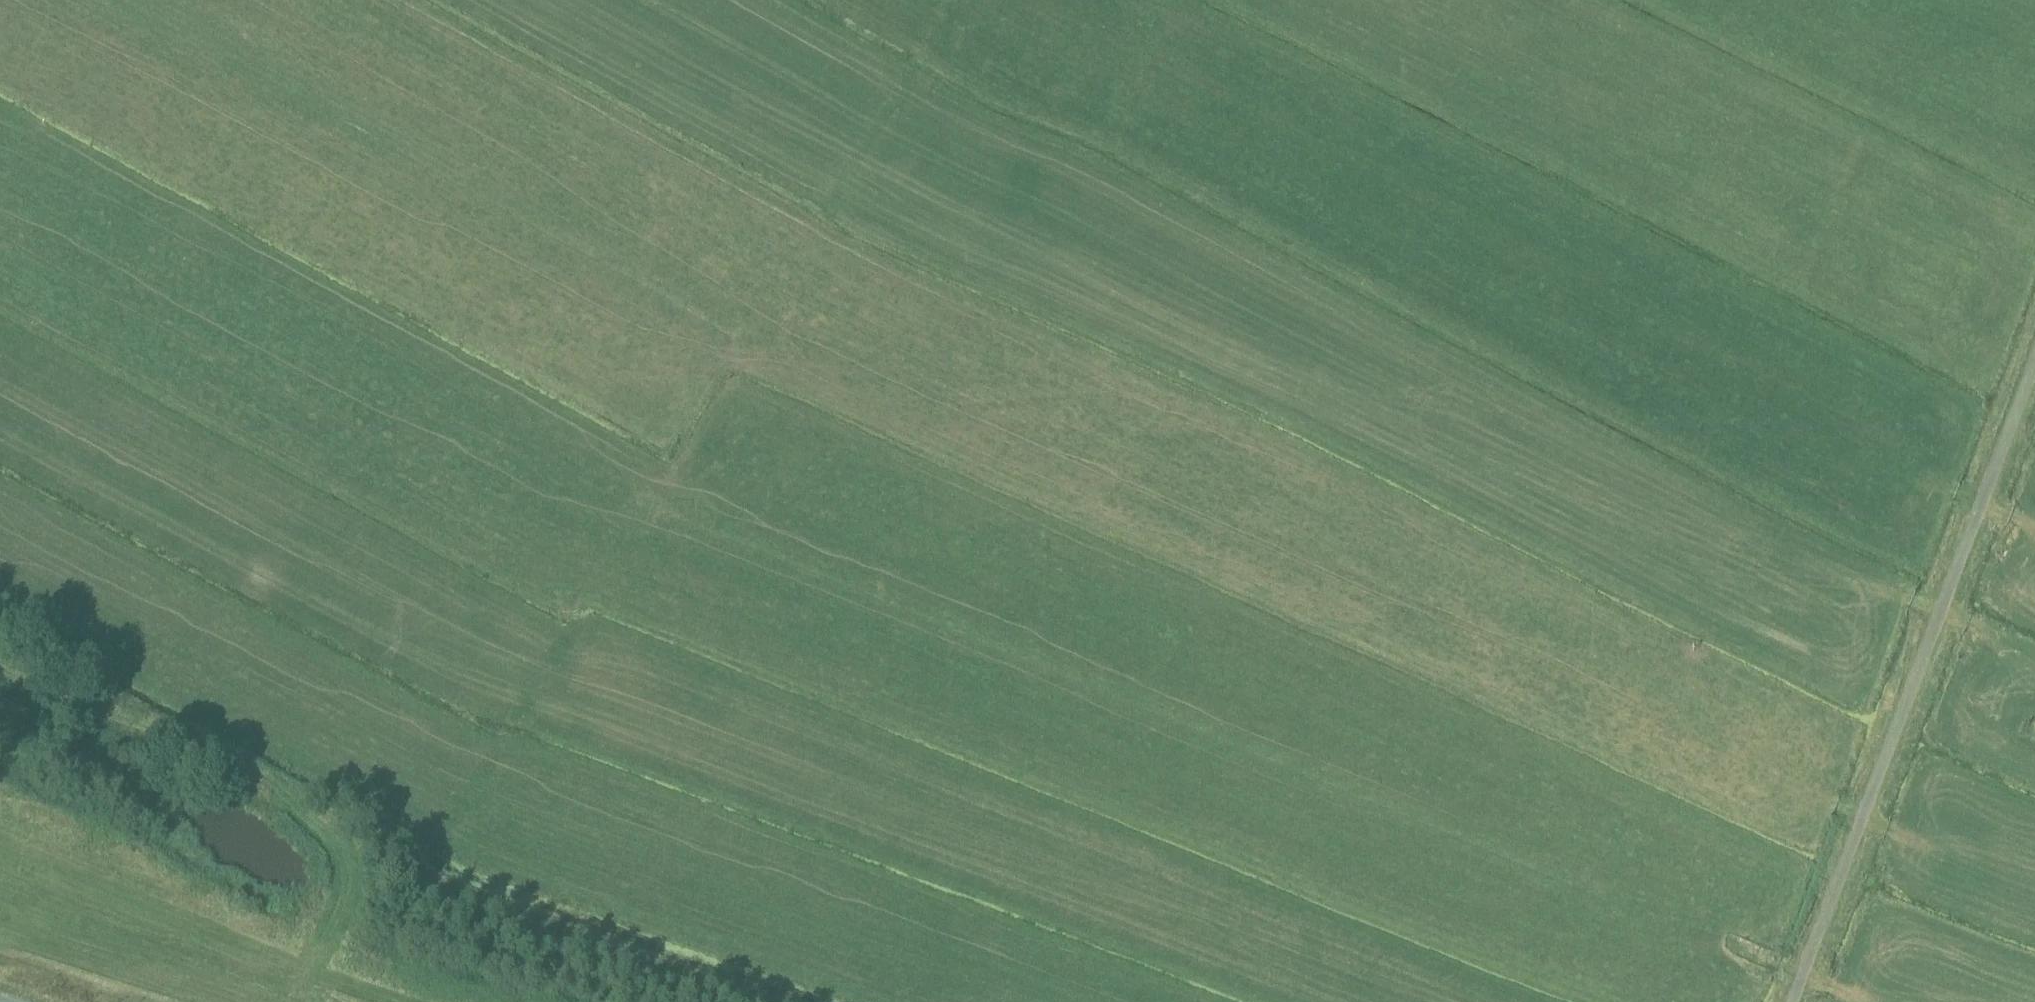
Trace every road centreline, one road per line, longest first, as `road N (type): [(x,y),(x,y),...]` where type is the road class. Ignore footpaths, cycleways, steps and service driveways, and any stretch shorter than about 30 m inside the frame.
road 1 (unclassified): [(1795,1001),(2034,372)]
road 2 (track): [(337,872),(318,835),(279,805),(0,662)]

